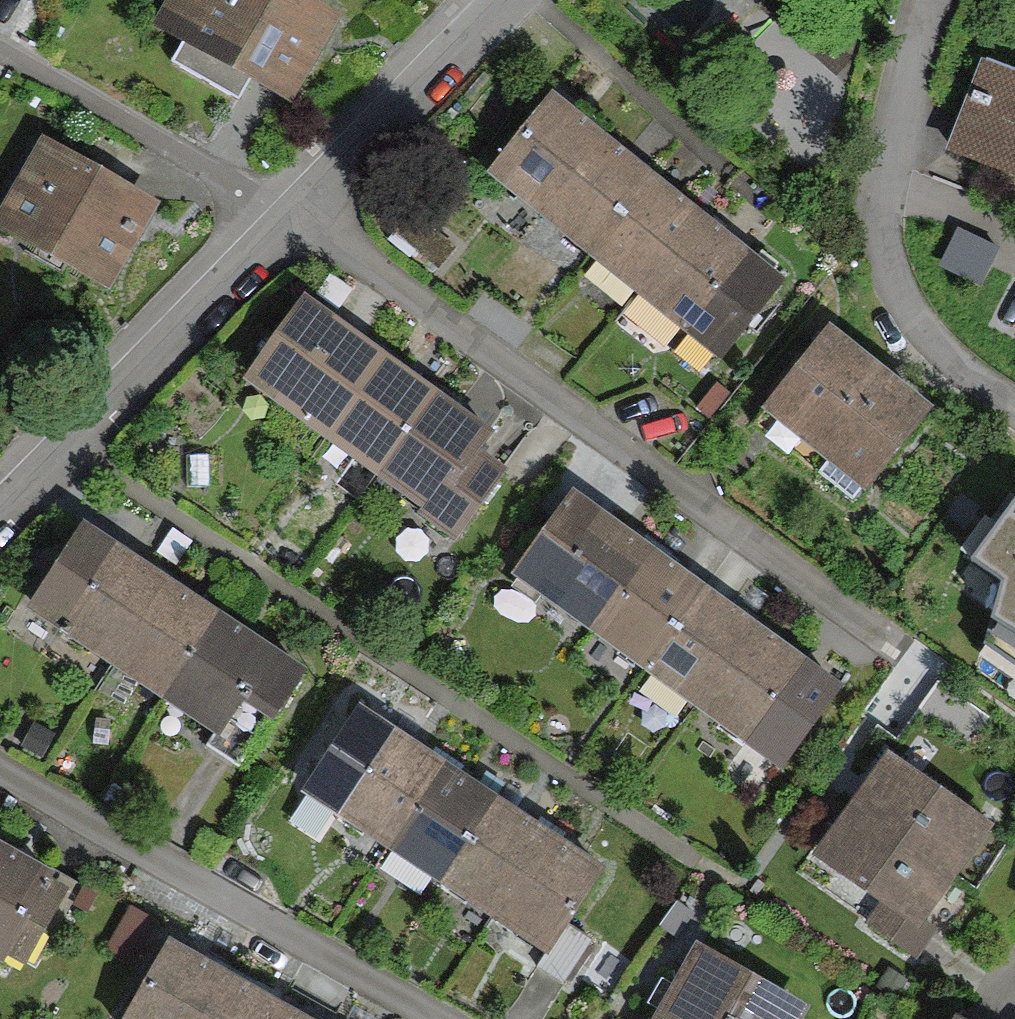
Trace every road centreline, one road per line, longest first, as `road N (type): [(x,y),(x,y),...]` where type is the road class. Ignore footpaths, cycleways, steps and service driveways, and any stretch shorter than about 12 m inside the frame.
road 1 (residential): [(747,881),(75,448)]
road 2 (residential): [(301,218),(895,645)]
road 3 (residential): [(439,1018),(0,760)]
road 4 (unclassified): [(1014,406),(953,368),(900,307),(881,222),(922,0)]
road 5 (residential): [(0,47),(301,218)]
road 6 (residential): [(301,218),(75,448)]
road 7 (residential): [(513,0),(301,218)]

